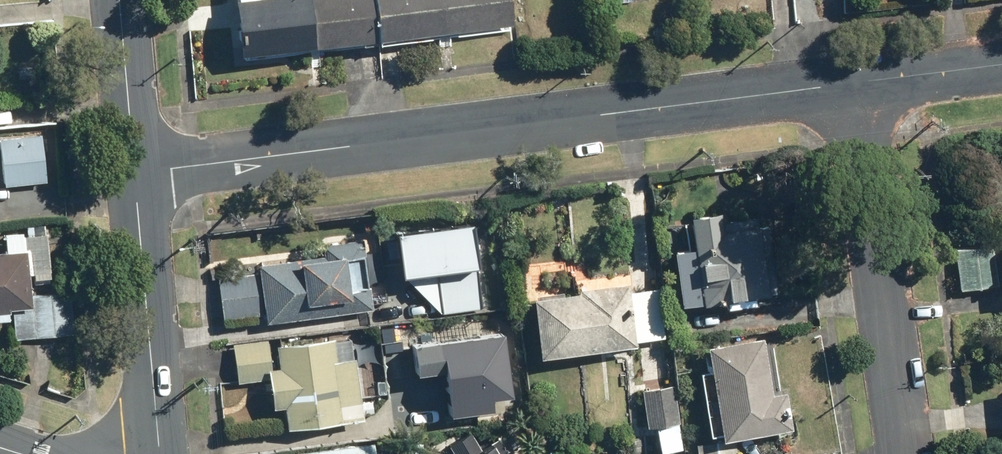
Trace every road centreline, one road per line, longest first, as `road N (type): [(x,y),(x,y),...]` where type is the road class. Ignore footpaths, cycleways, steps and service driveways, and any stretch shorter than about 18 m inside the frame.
road 1 (tertiary): [(135,173),(852,80)]
road 2 (residential): [(907,453),(852,80)]
road 3 (secondary): [(160,453),(135,173)]
road 4 (secondary): [(135,173),(120,0)]
road 5 (tertiary): [(852,80),(1001,61)]

